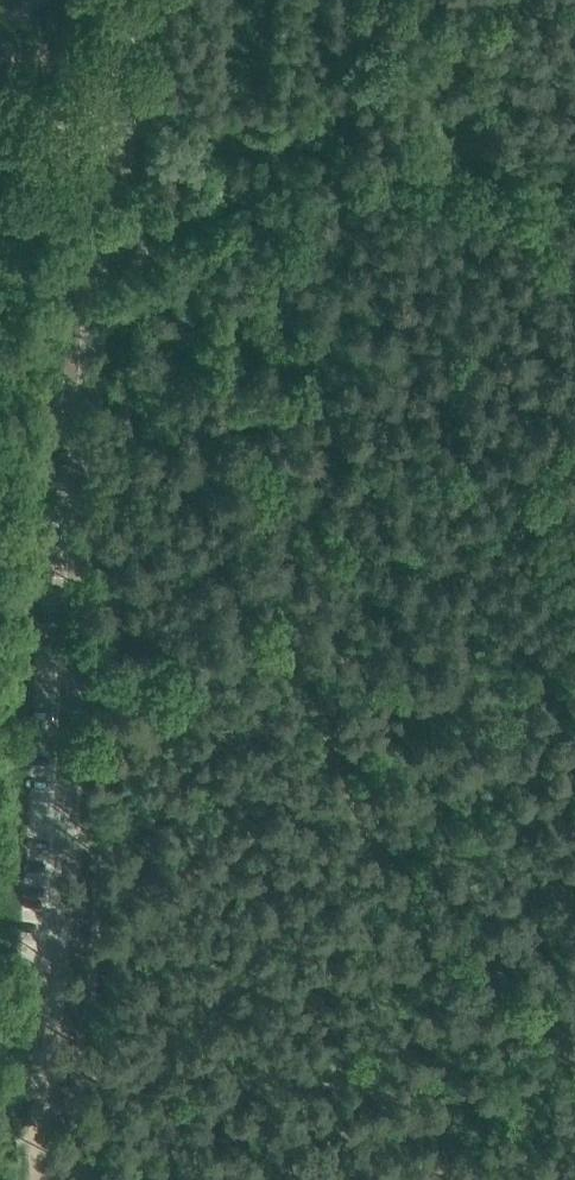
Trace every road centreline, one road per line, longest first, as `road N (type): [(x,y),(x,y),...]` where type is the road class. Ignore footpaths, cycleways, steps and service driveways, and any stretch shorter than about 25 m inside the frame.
road 1 (unclassified): [(52,1053),(107,125)]
road 2 (unclassified): [(107,125),(133,0)]
road 3 (track): [(55,1179),(52,1053)]

